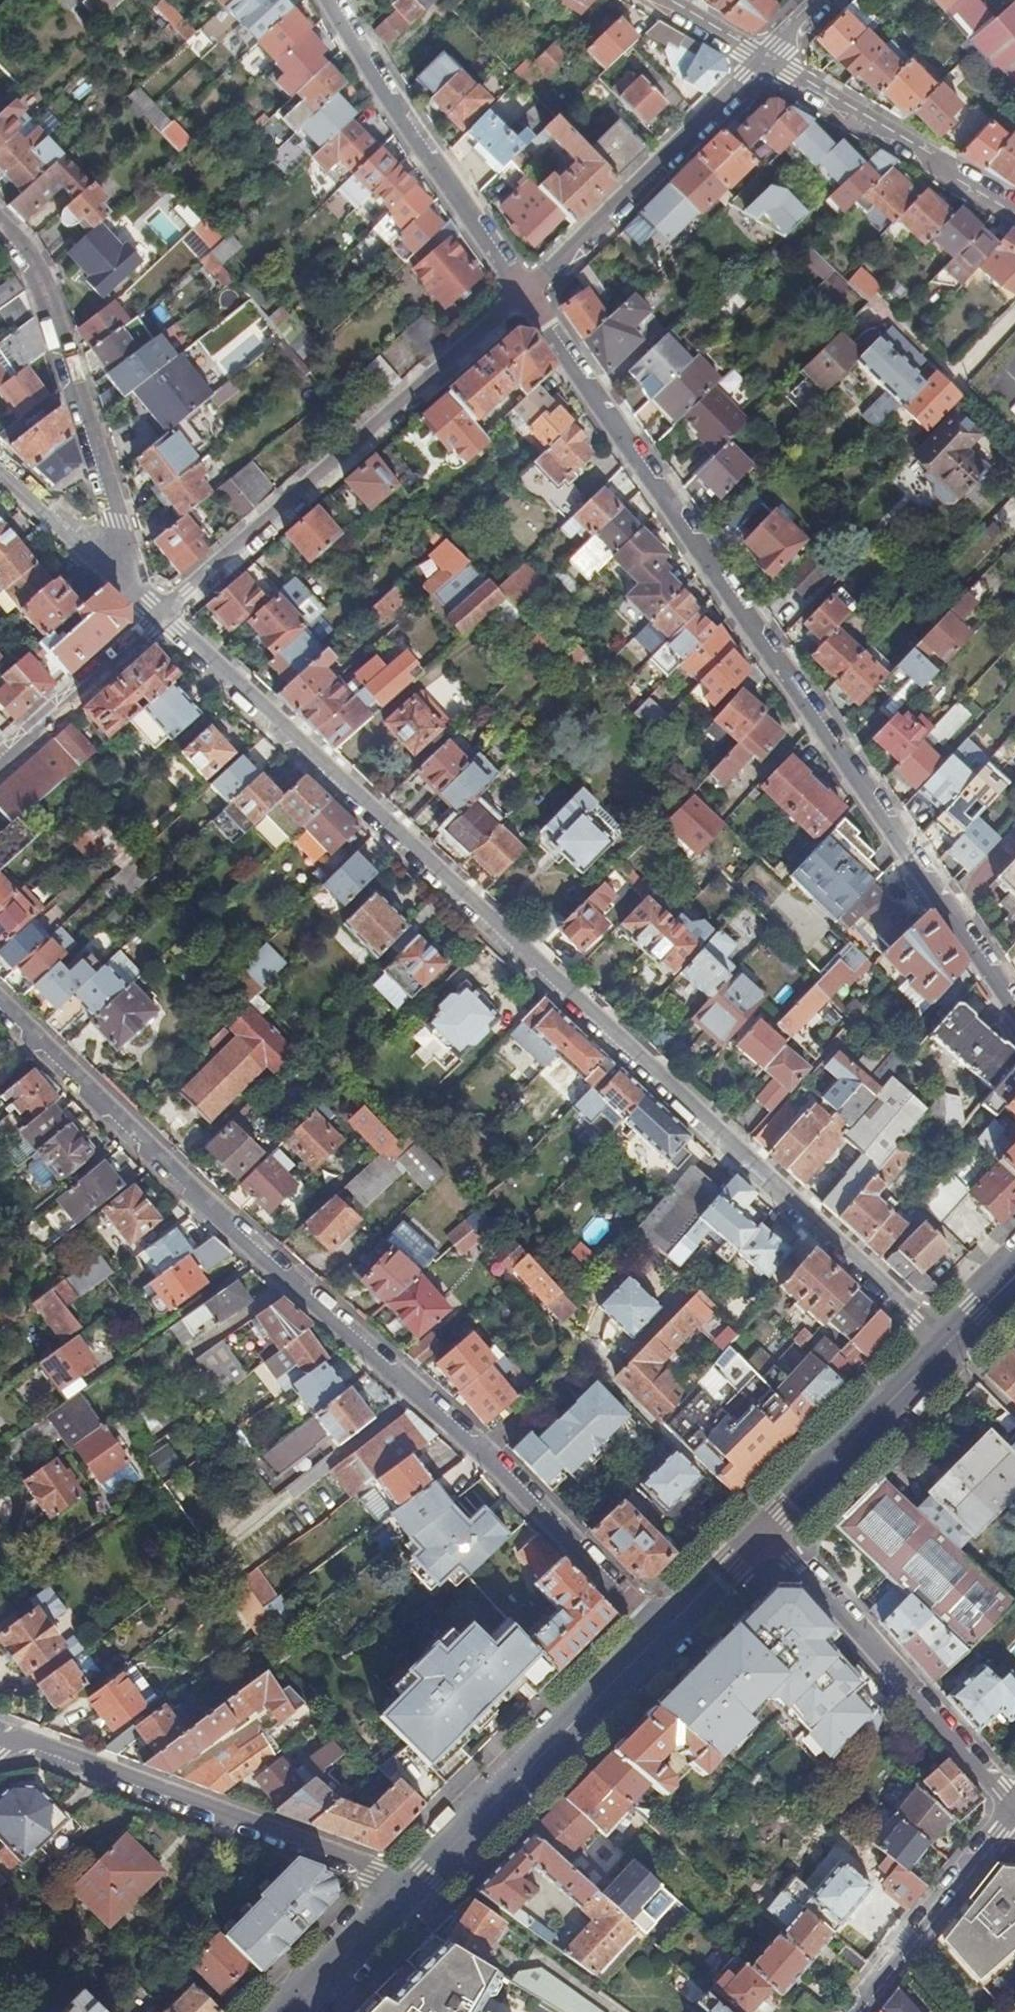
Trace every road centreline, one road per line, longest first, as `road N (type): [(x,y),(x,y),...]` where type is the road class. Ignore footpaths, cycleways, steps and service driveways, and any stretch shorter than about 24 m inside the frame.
road 1 (residential): [(164,615),(944,1348)]
road 2 (residential): [(661,1632),(0,1005)]
road 3 (residential): [(1014,1001),(523,296)]
road 4 (residential): [(523,296),(164,615)]
road 5 (residential): [(11,1737),(411,1886)]
road 6 (residential): [(135,588),(44,271),(0,221)]
road 7 (residential): [(1010,1808),(764,1529)]
road 8 (primary): [(411,1886),(661,1632)]
road 9 (residential): [(523,296),(329,0)]
road 10 (residential): [(768,62),(523,296)]
road 11 (residential): [(1014,211),(768,62)]
road 12 (unclassified): [(849,2011),(1010,1808)]
road 13 (primary): [(764,1529),(944,1348)]
road 14 (track): [(1014,440),(882,305),(853,334)]
road 15 (residential): [(164,615),(0,765)]
road 16 (residential): [(0,464),(135,588)]
road 17 (primary): [(287,2011),(411,1886)]
road 18 (primary): [(661,1632),(764,1529)]
road 19 (residential): [(662,0),(768,62)]

